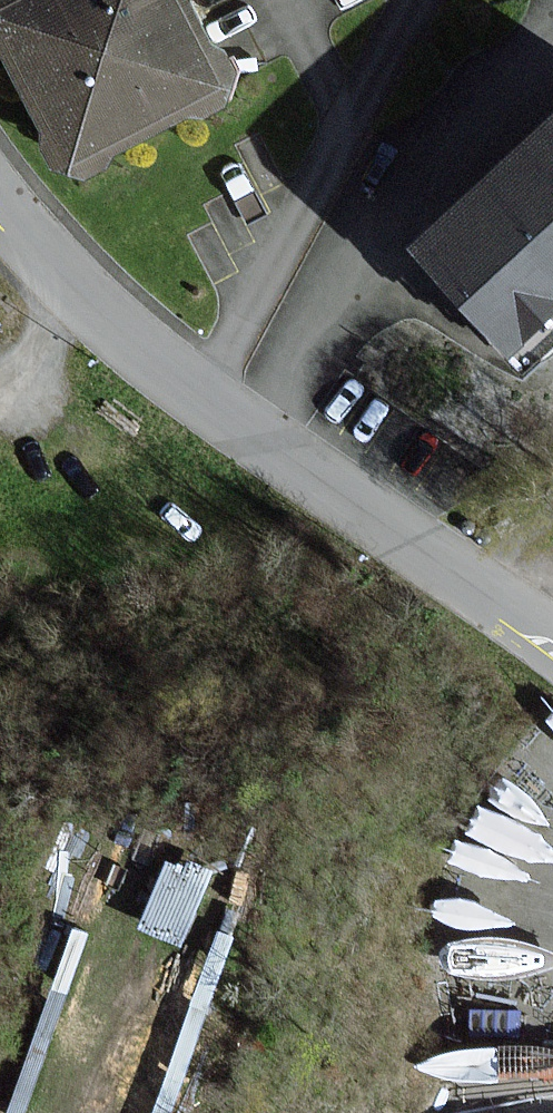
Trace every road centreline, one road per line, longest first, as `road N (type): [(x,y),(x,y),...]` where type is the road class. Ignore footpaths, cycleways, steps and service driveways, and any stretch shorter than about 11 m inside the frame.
road 1 (residential): [(0,200),(123,334),(552,648)]
road 2 (track): [(147,953),(89,1112)]
road 3 (track): [(0,397),(27,370),(78,285)]

